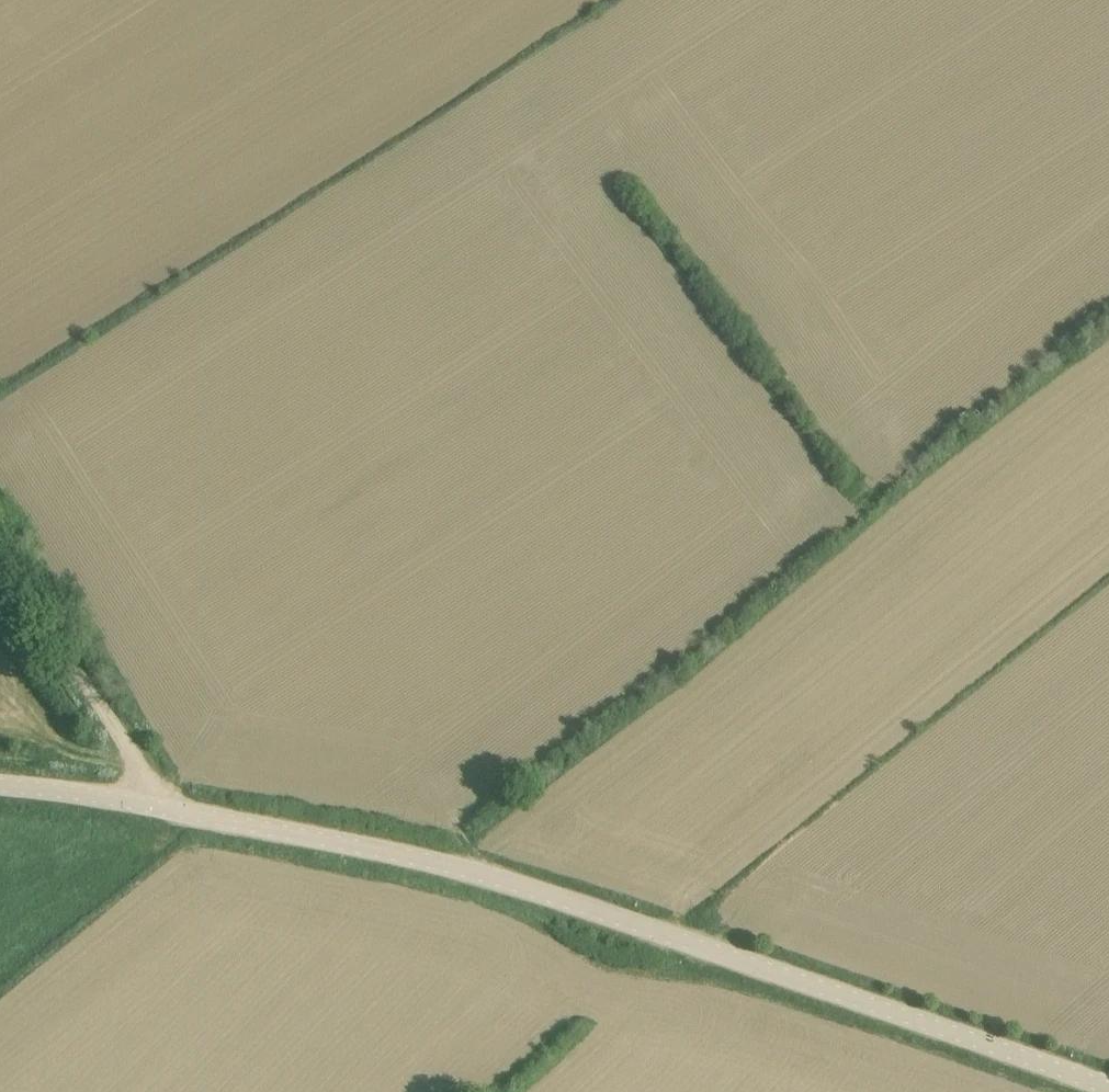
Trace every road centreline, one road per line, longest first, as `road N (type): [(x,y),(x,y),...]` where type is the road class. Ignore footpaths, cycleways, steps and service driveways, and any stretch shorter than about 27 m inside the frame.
road 1 (tertiary): [(1108,1091),(494,877),(151,806),(0,785)]
road 2 (track): [(151,806),(123,736),(0,557)]

